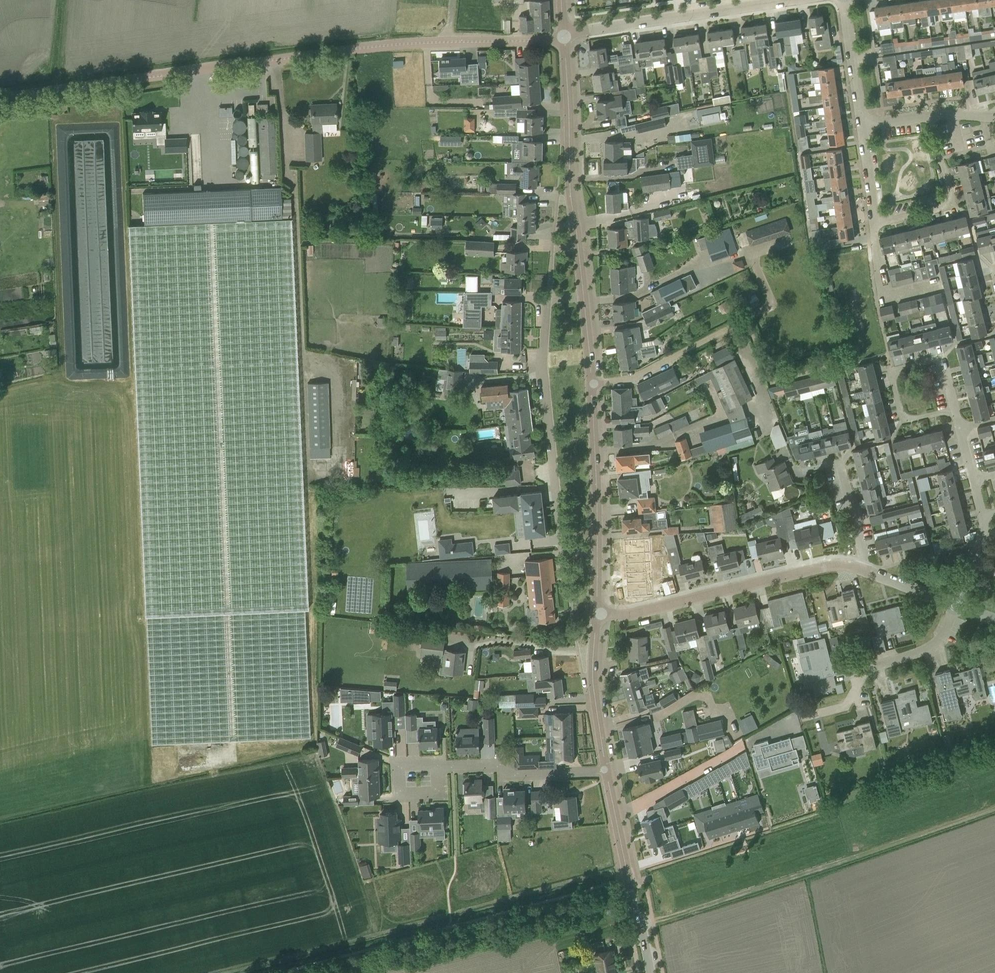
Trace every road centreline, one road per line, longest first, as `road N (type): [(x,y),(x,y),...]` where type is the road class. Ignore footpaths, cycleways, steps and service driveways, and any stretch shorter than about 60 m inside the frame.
road 1 (unclassified): [(0,97),(367,48),(564,36)]
road 2 (residential): [(597,550),(564,550),(560,541),(542,377),(547,298),(583,297)]
road 3 (unclassified): [(596,613),(630,614),(833,564),(860,567)]
road 4 (residential): [(861,125),(874,222),(951,204),(931,116)]
road 5 (tertiary): [(583,297),(564,36)]
road 6 (tertiary): [(597,550),(583,297)]
road 7 (unclassified): [(564,36),(791,0)]
road 8 (residential): [(799,718),(846,706),(865,670),(936,642),(955,604)]
road 9 (tertiary): [(650,972),(606,770)]
road 10 (residential): [(606,770),(439,766)]
road 11 (tertiary): [(606,770),(593,680),(596,613)]
road 12 (residential): [(955,408),(902,420),(891,371),(942,359)]
road 13 (residential): [(860,567),(840,462),(803,472)]
road 14 (residential): [(861,125),(843,0)]

